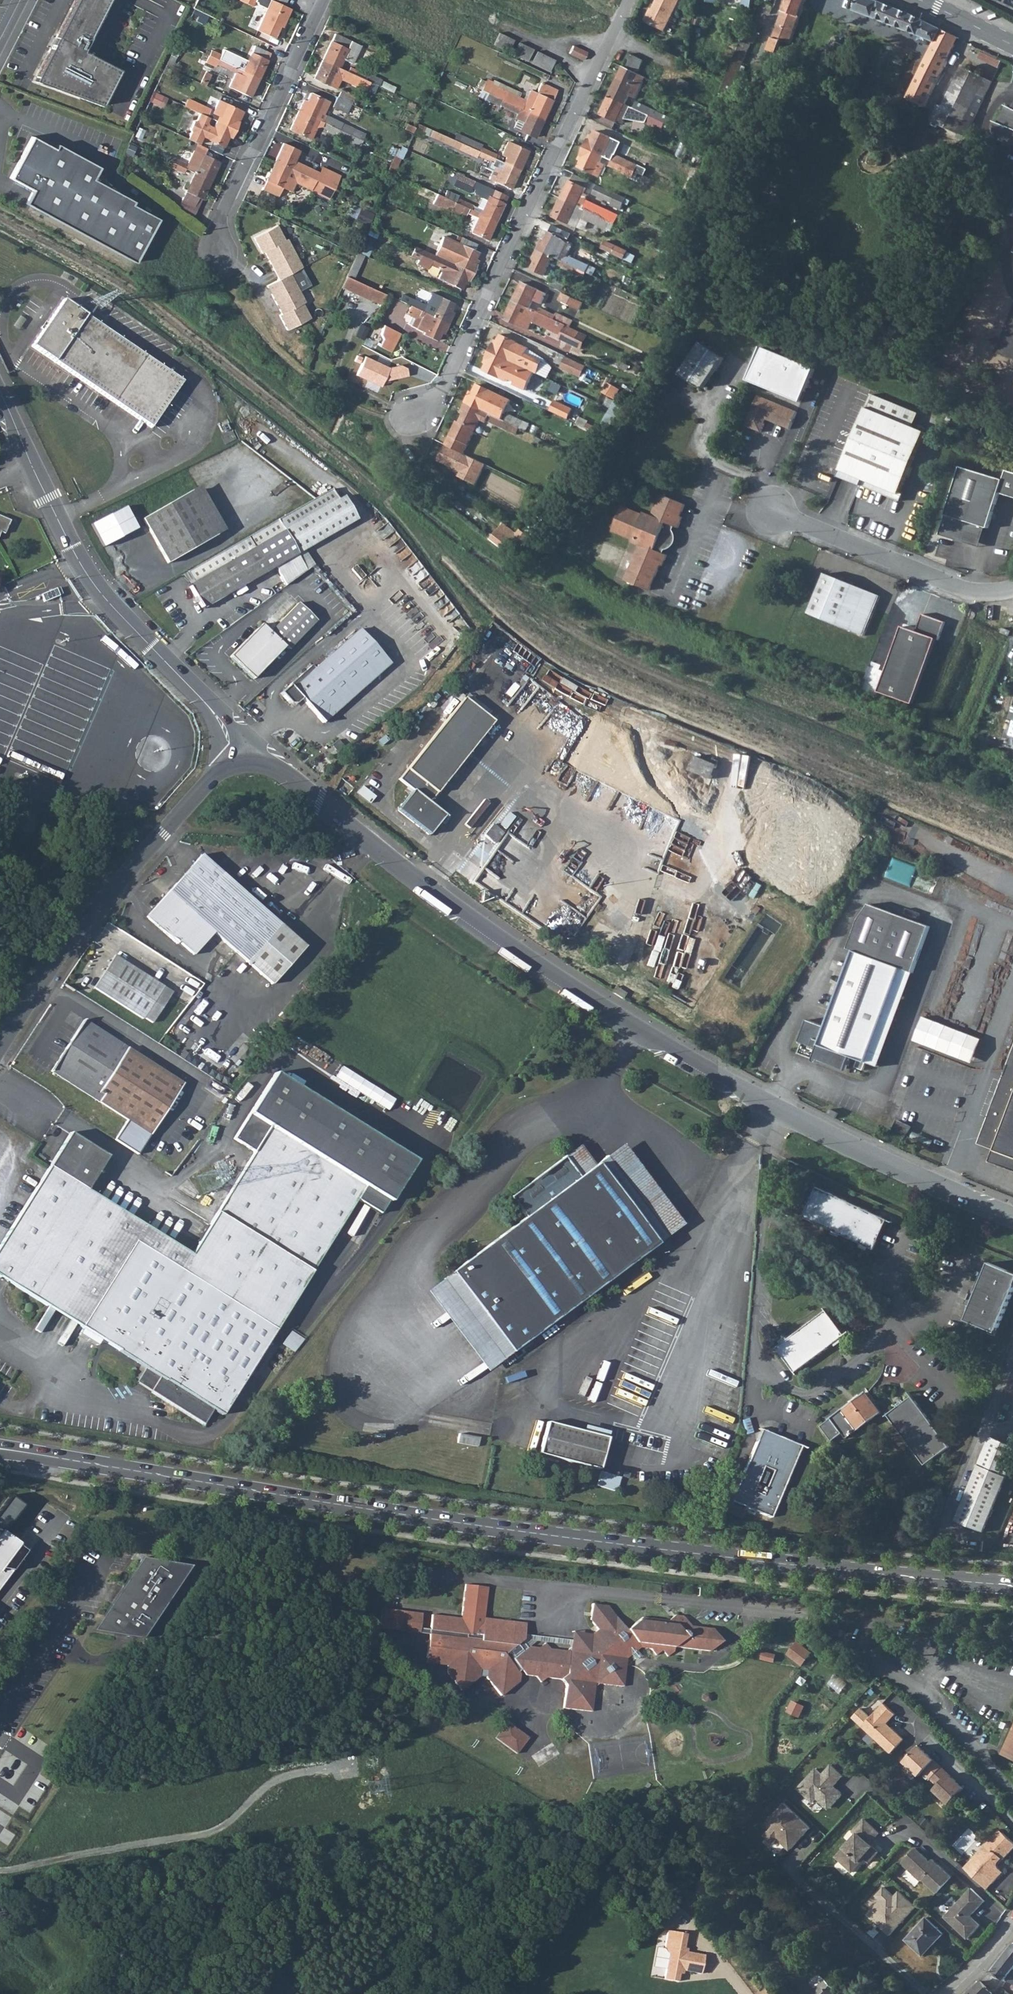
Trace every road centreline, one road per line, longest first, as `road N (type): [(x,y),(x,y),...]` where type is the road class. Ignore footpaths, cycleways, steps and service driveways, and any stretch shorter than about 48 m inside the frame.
road 1 (secondary): [(1012,1585),(593,1541),(0,1449)]
road 2 (residential): [(250,761),(298,784),(403,875),(569,988),(739,1087),(1012,1213)]
road 3 (residential): [(598,70),(450,387),(415,420)]
road 4 (residential): [(250,761),(218,777),(87,917),(0,1048)]
road 5 (residential): [(34,467),(93,582),(250,761)]
road 6 (track): [(677,278),(785,0)]
road 7 (residential): [(221,261),(222,214),(323,0)]
road 8 (residential): [(1012,589),(984,594),(946,584),(777,514)]
road 9 (residential): [(613,40),(727,90)]

